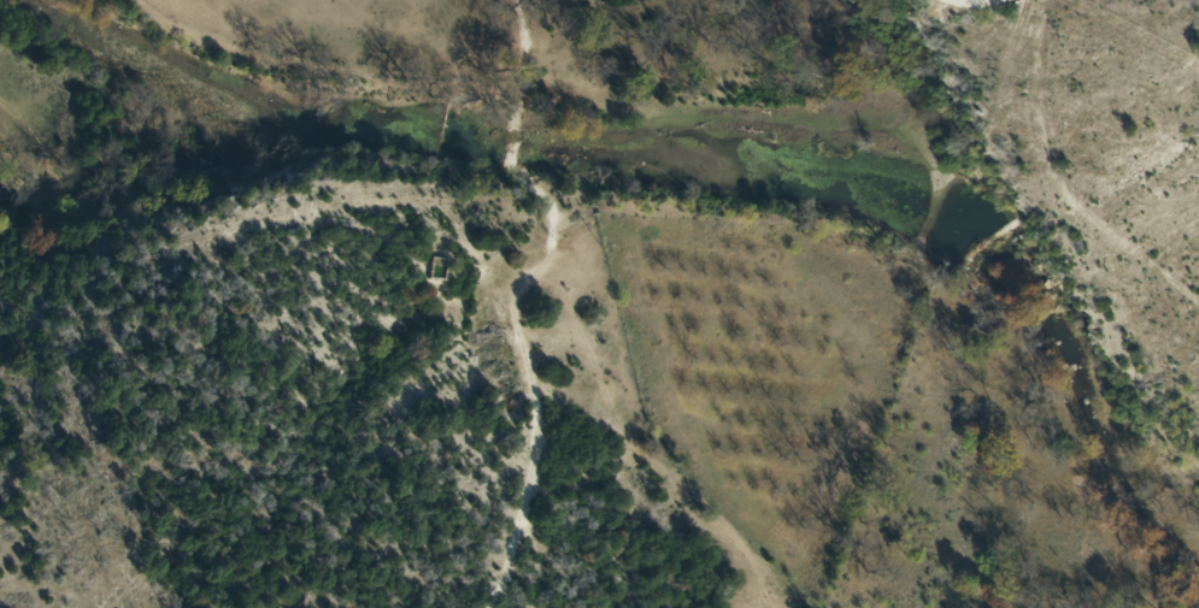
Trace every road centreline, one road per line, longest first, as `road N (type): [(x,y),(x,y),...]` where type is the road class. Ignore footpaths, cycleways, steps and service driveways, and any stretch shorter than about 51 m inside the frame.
road 1 (residential): [(521,607),(534,541),(529,308),(612,260),(915,290),(939,272),(939,201),(891,165),(564,87),(540,40),(540,0)]
road 2 (residential): [(1003,12),(1007,84),(1042,170),(1128,288),(1198,334)]
road 3 (residential): [(902,0),(933,22),(1022,10),(1032,0)]

